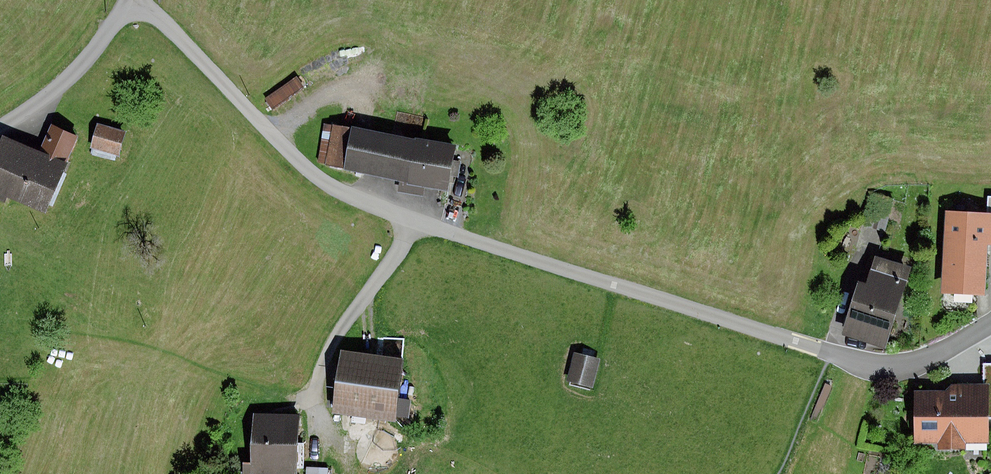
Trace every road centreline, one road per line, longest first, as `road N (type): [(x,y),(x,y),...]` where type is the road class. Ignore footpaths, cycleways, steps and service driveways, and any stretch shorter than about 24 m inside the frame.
road 1 (unclassified): [(137,8),(162,23),(306,168),(340,193),(414,225),(875,367),(907,366),(990,324)]
road 2 (unclassified): [(137,8),(64,81),(0,126)]

